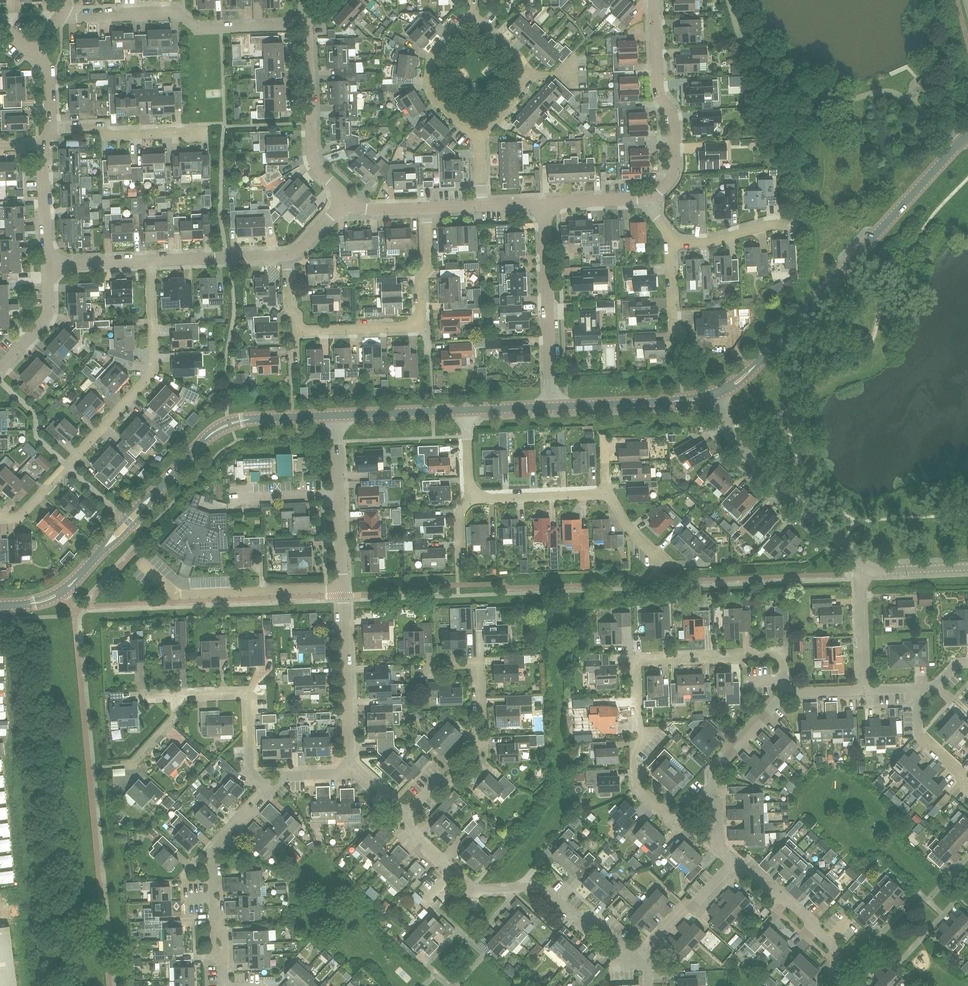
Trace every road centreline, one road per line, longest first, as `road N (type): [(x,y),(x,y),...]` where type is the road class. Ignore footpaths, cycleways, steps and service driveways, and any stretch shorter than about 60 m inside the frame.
road 1 (residential): [(786,703),(783,653),(635,665),(639,790),(674,820),(716,791)]
road 2 (secondary): [(714,394),(752,369),(967,136)]
road 3 (residential): [(7,520),(146,385),(153,367),(150,262)]
road 4 (residential): [(640,958),(544,887),(477,890),(420,840),(406,814)]
road 5 (residential): [(347,705),(339,415)]
road 6 (residential): [(61,18),(173,14),(200,30),(309,25)]
road 7 (residential): [(868,567),(753,465),(714,394)]
road 8 (residential): [(406,814),(479,752),(477,665),(438,666)]
road 9 (residential): [(646,200),(675,175),(674,116),(659,91),(655,0)]
road 10 (residential): [(554,406),(546,203)]
road 11 (residential): [(309,25),(313,158),(345,200)]
road 12 (residential): [(267,791),(250,771),(247,692),(178,695)]
road 13 (residential): [(836,985),(832,942),(736,861)]
road 14 (residential): [(479,136),(521,94),(524,76),(512,49),(469,14)]
road 15 (secondary): [(554,406),(714,394)]
road 16 (residential): [(479,136),(428,88),(431,58),(469,14)]
road 17 (residential): [(213,925),(212,857),(267,791)]
road 18 (residential): [(200,131),(105,136),(100,127),(52,129)]
road 19 (residential): [(640,958),(736,861)]
road 20 (residential): [(150,262),(286,255)]
road 21 (residential): [(471,499),(606,494)]
road 22 (secondary): [(339,415),(467,410)]
road 23 (residential): [(672,241),(710,242),(796,224)]
road 24 (residential): [(297,331),(420,325)]
road 25 (residential): [(866,690),(868,567)]
road 26 (residential): [(0,373),(45,320),(48,267)]

